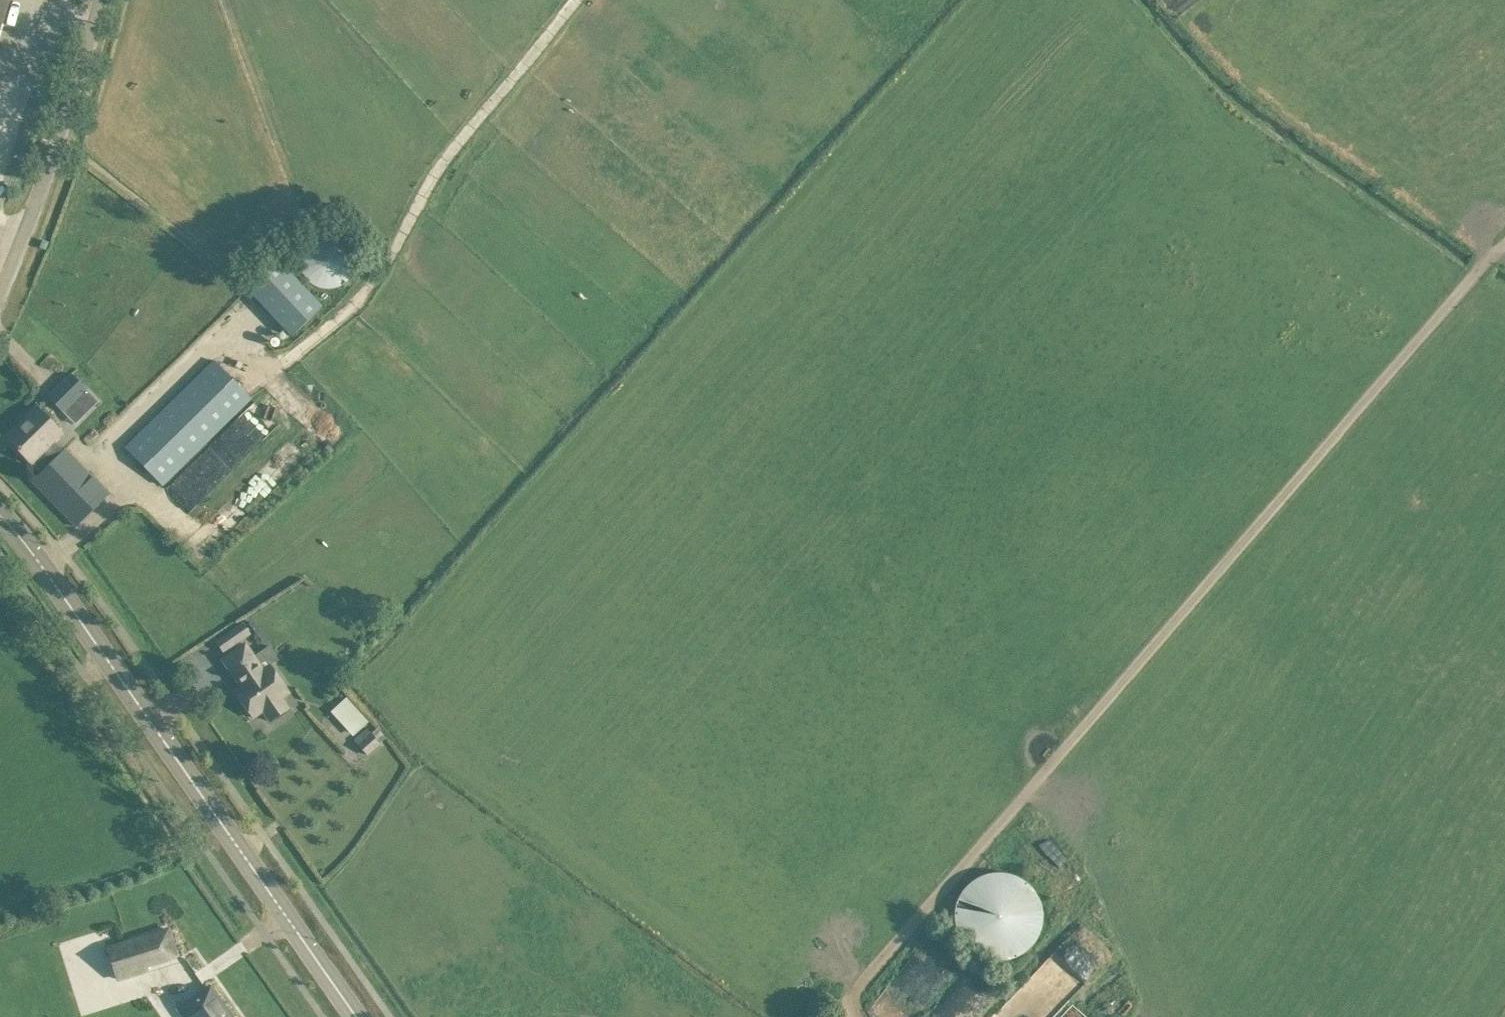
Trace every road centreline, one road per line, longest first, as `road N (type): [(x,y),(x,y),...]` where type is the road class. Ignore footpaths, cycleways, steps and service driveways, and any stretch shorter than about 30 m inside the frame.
road 1 (track): [(1504,249),(896,942),(853,997),(849,1016)]
road 2 (track): [(45,570),(135,490),(104,454),(231,330),(276,376),(350,322),(424,192),(575,0)]
road 3 (secondary): [(360,1016),(0,509)]
road 4 (unclassified): [(0,295),(57,154),(88,0)]

